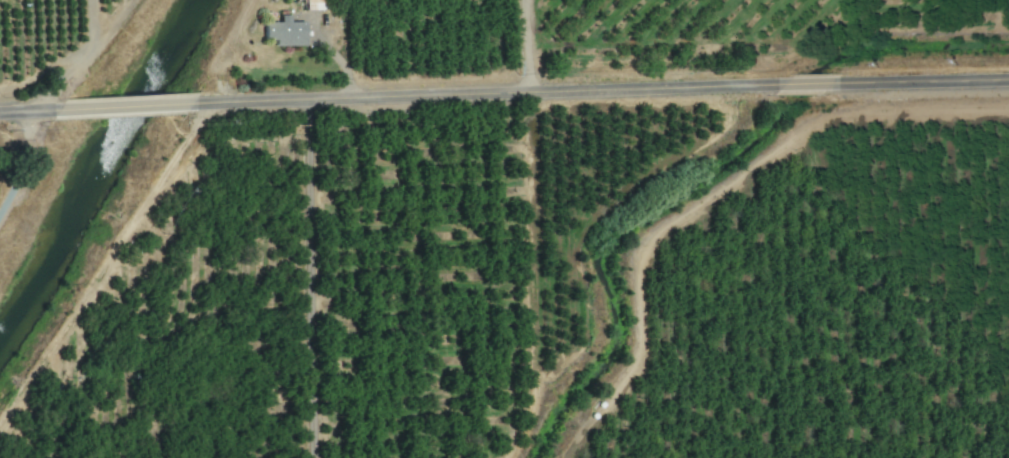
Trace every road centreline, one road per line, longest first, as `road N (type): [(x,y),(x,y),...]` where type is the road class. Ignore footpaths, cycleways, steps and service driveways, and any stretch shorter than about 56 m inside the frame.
road 1 (residential): [(224,101),(753,86)]
road 2 (residential): [(42,110),(224,101)]
road 3 (residential): [(847,83),(1008,80)]

